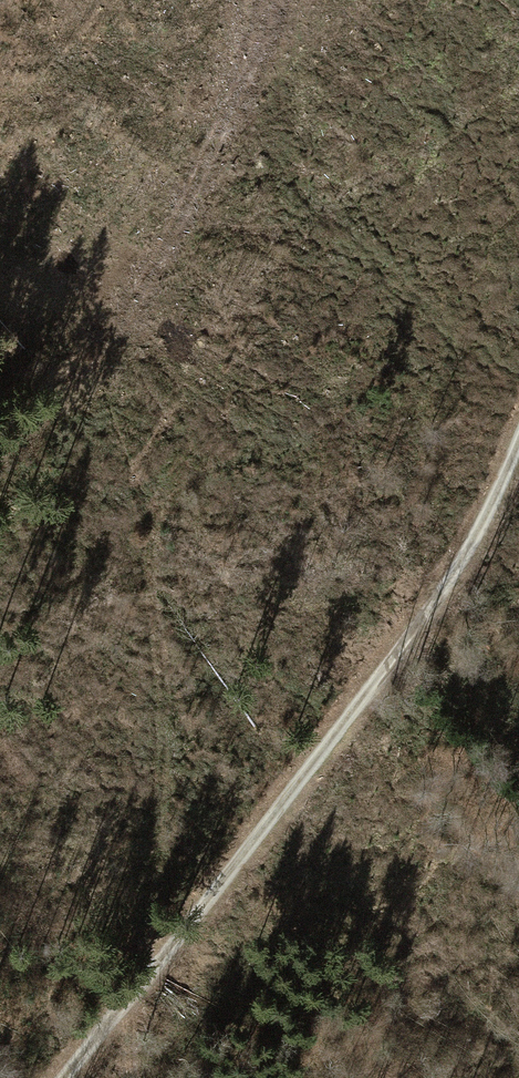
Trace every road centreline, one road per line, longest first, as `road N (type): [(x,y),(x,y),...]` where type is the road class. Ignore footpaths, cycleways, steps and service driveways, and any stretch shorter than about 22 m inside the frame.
road 1 (motorway): [(0,794),(486,0)]
road 2 (track): [(132,994),(467,564),(518,446)]
road 3 (motorway): [(324,0),(0,529)]

